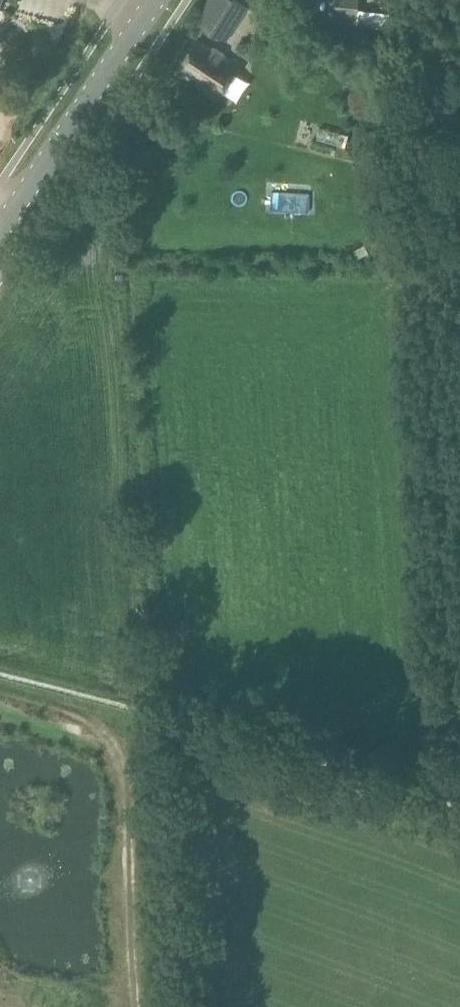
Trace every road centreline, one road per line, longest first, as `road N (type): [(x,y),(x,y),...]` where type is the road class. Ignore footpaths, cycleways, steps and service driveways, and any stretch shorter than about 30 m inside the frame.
road 1 (track): [(257,0),(387,53),(397,70),(405,152),(424,178),(459,193)]
road 2 (secondary): [(0,231),(154,0)]

